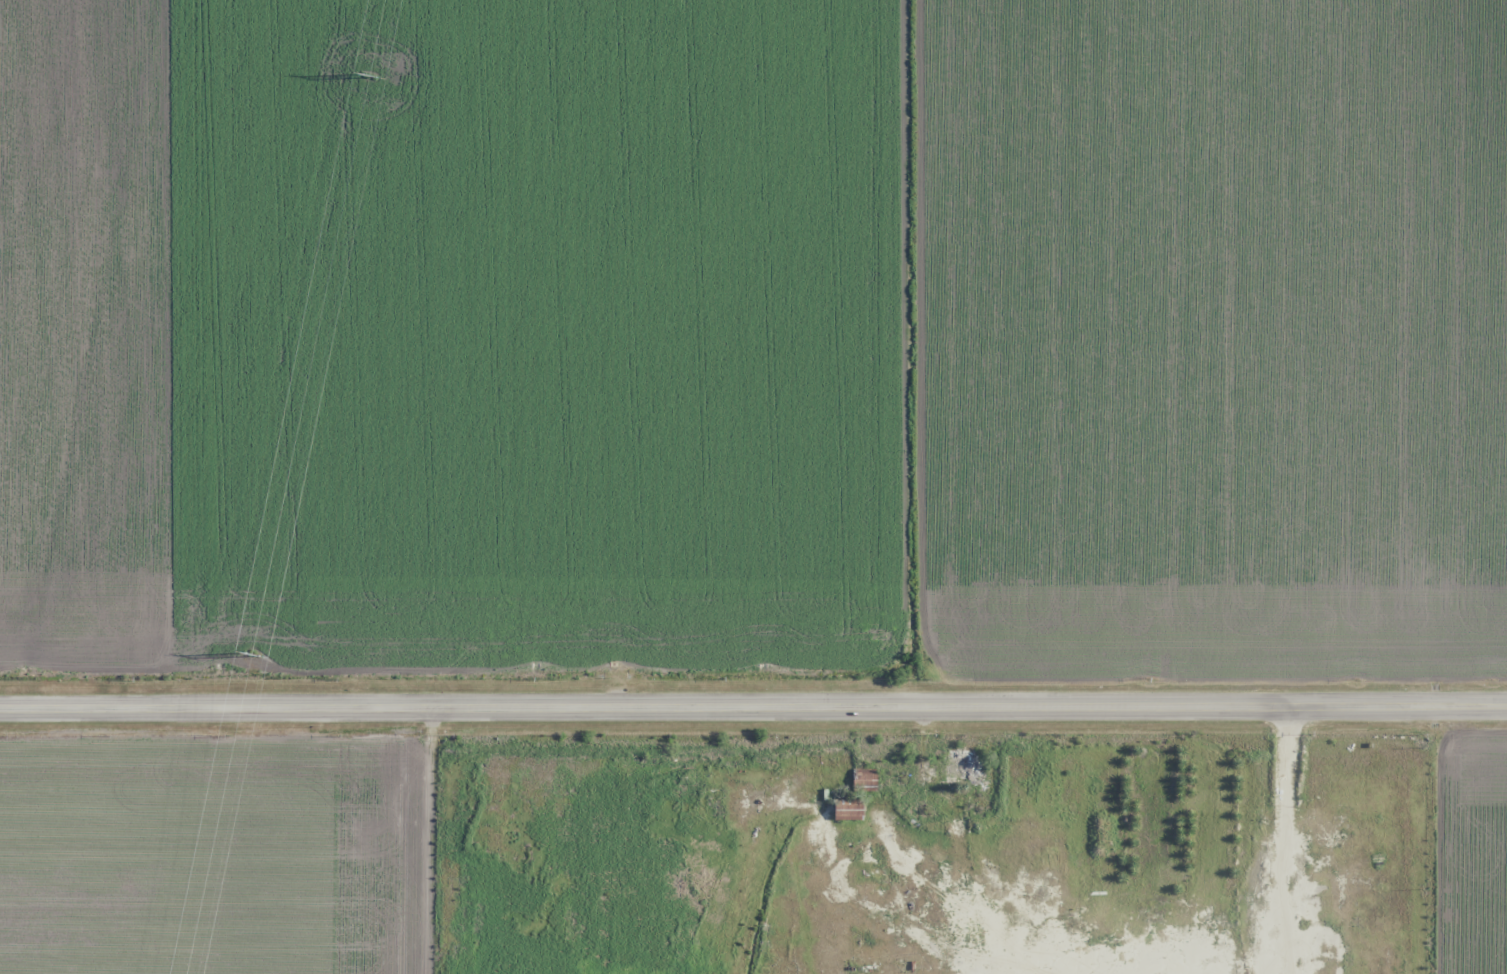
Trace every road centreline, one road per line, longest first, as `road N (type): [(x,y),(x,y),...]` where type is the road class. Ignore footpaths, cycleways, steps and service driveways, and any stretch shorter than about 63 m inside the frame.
road 1 (secondary): [(0,710),(1506,707)]

